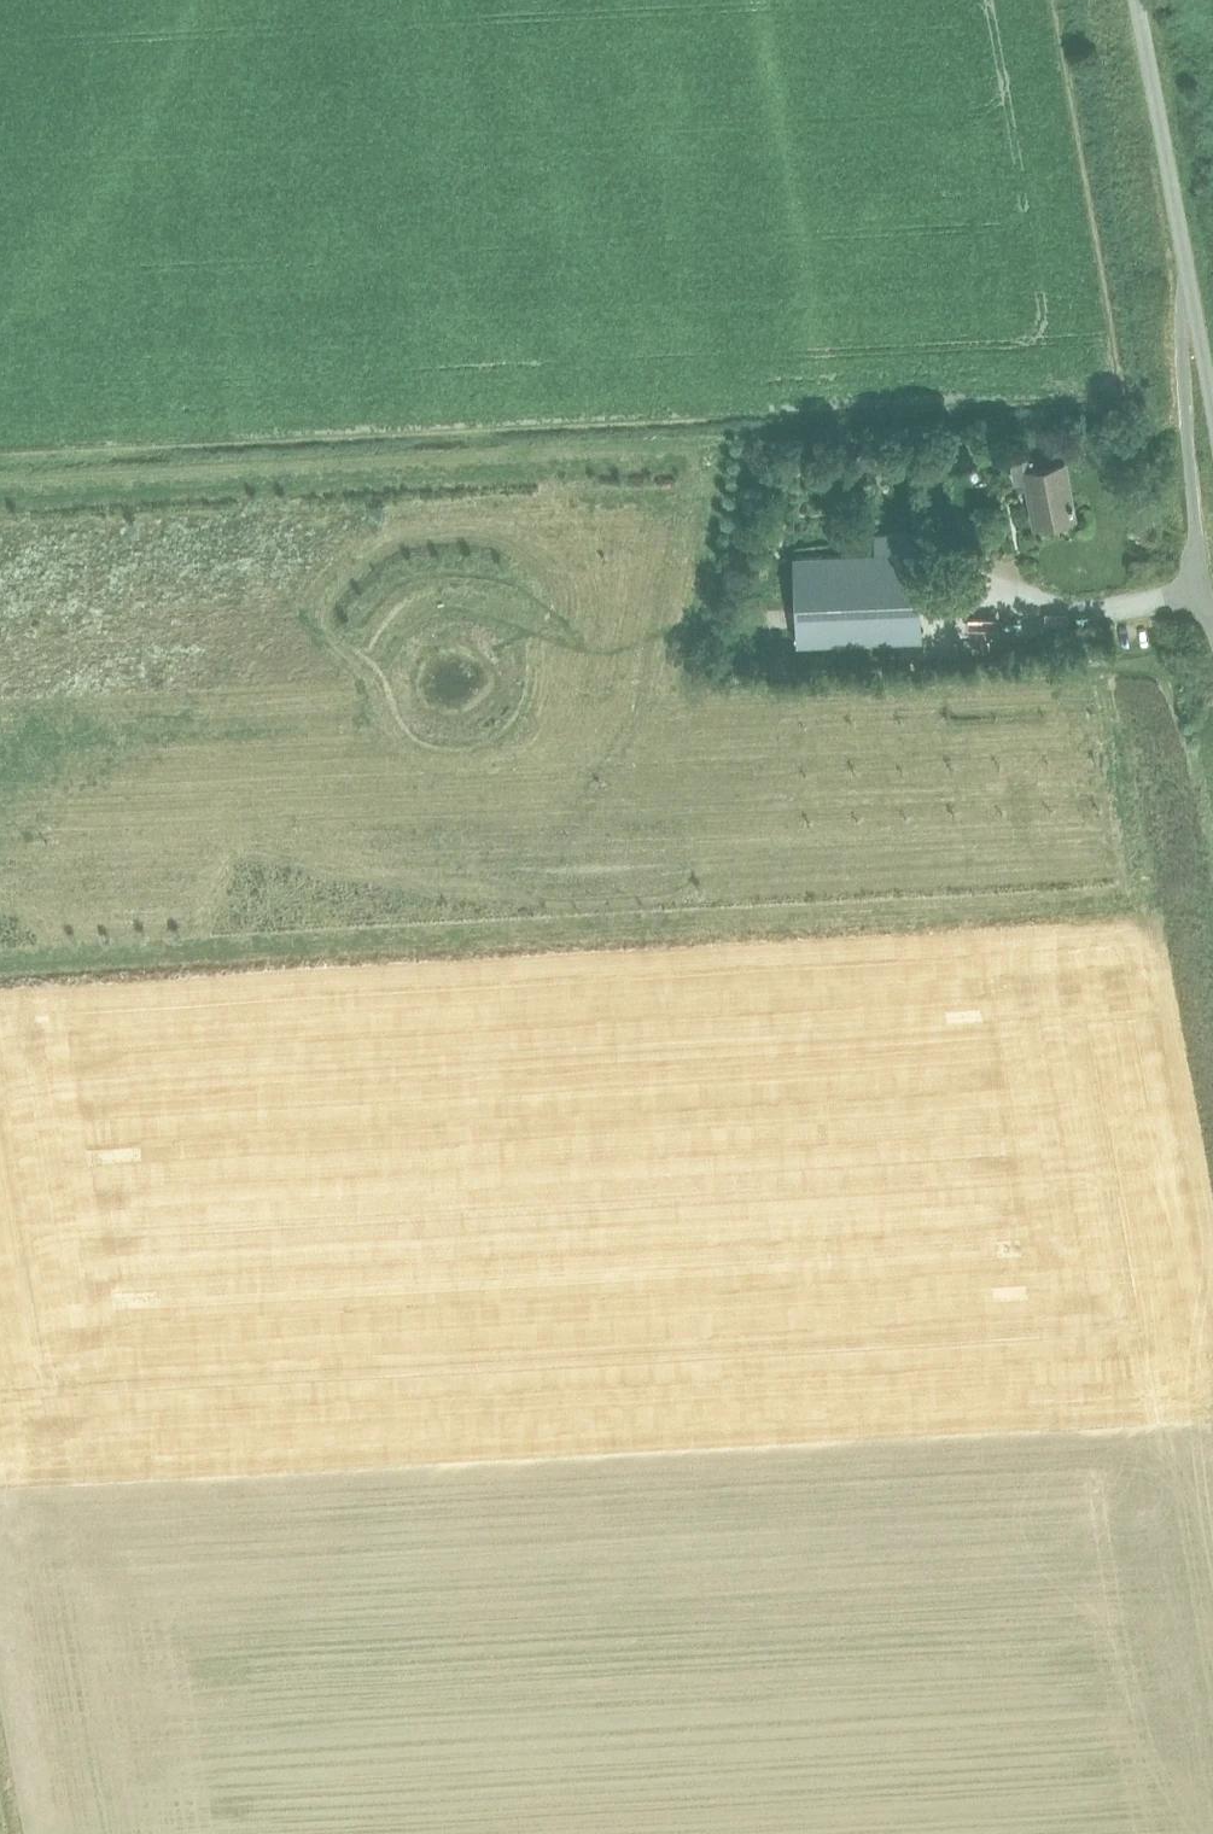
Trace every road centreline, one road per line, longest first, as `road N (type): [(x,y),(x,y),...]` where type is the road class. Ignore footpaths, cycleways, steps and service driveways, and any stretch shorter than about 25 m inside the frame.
road 1 (tertiary): [(1212,390),(1143,0)]

